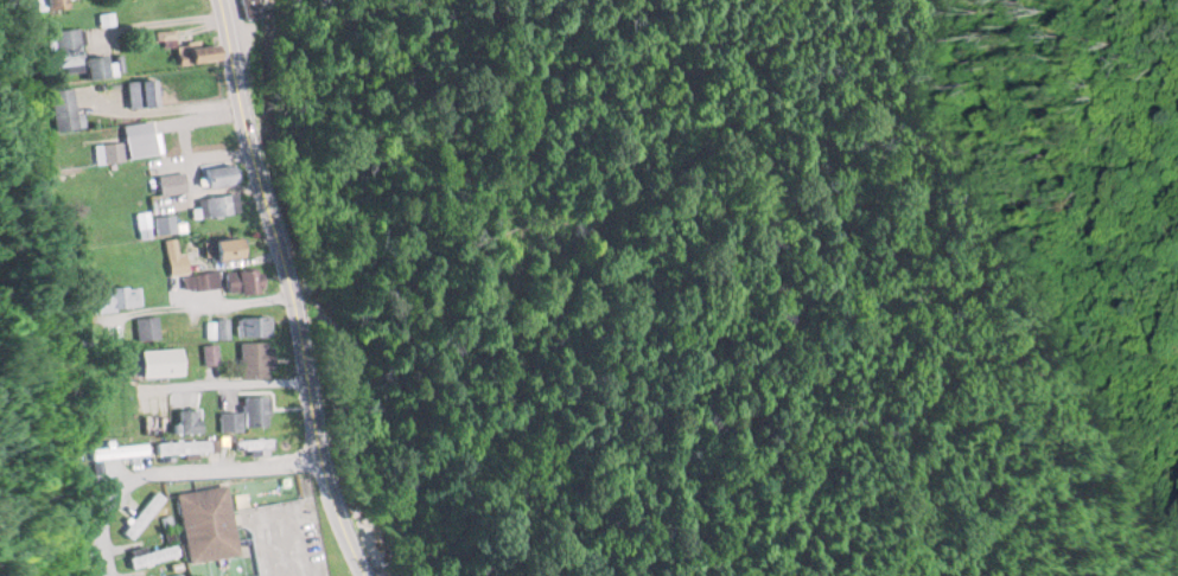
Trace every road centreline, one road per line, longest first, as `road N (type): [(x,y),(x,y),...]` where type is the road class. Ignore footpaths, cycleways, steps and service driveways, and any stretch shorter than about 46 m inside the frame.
road 1 (tertiary): [(225,0),(235,75),(313,360),(325,457),(372,575)]
road 2 (residential): [(116,575),(106,538),(110,501),(125,485),(152,471),(325,457)]

